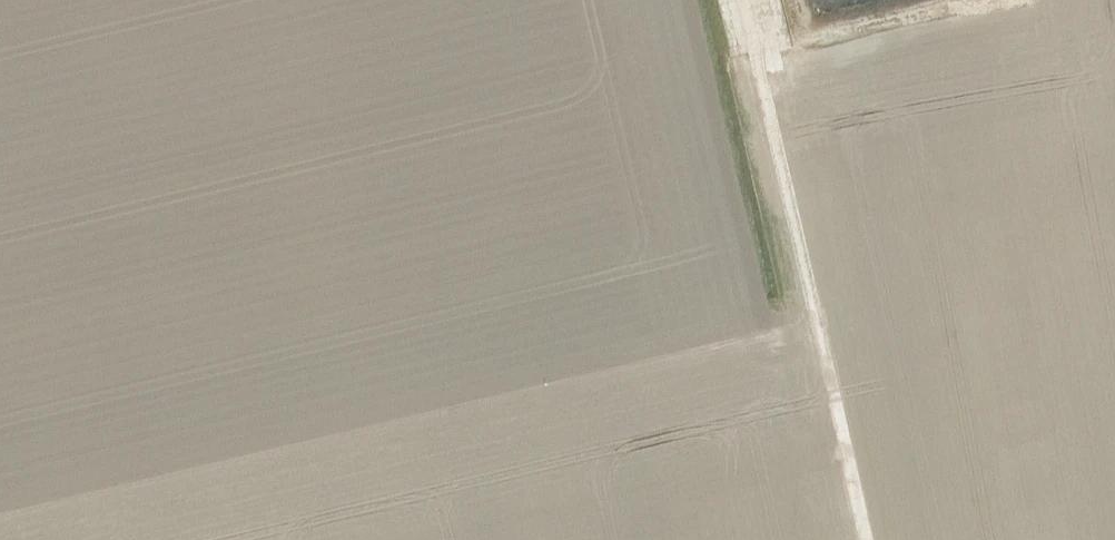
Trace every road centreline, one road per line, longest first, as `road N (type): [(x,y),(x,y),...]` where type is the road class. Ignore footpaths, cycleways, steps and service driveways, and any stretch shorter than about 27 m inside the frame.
road 1 (unclassified): [(863,539),(742,0)]

